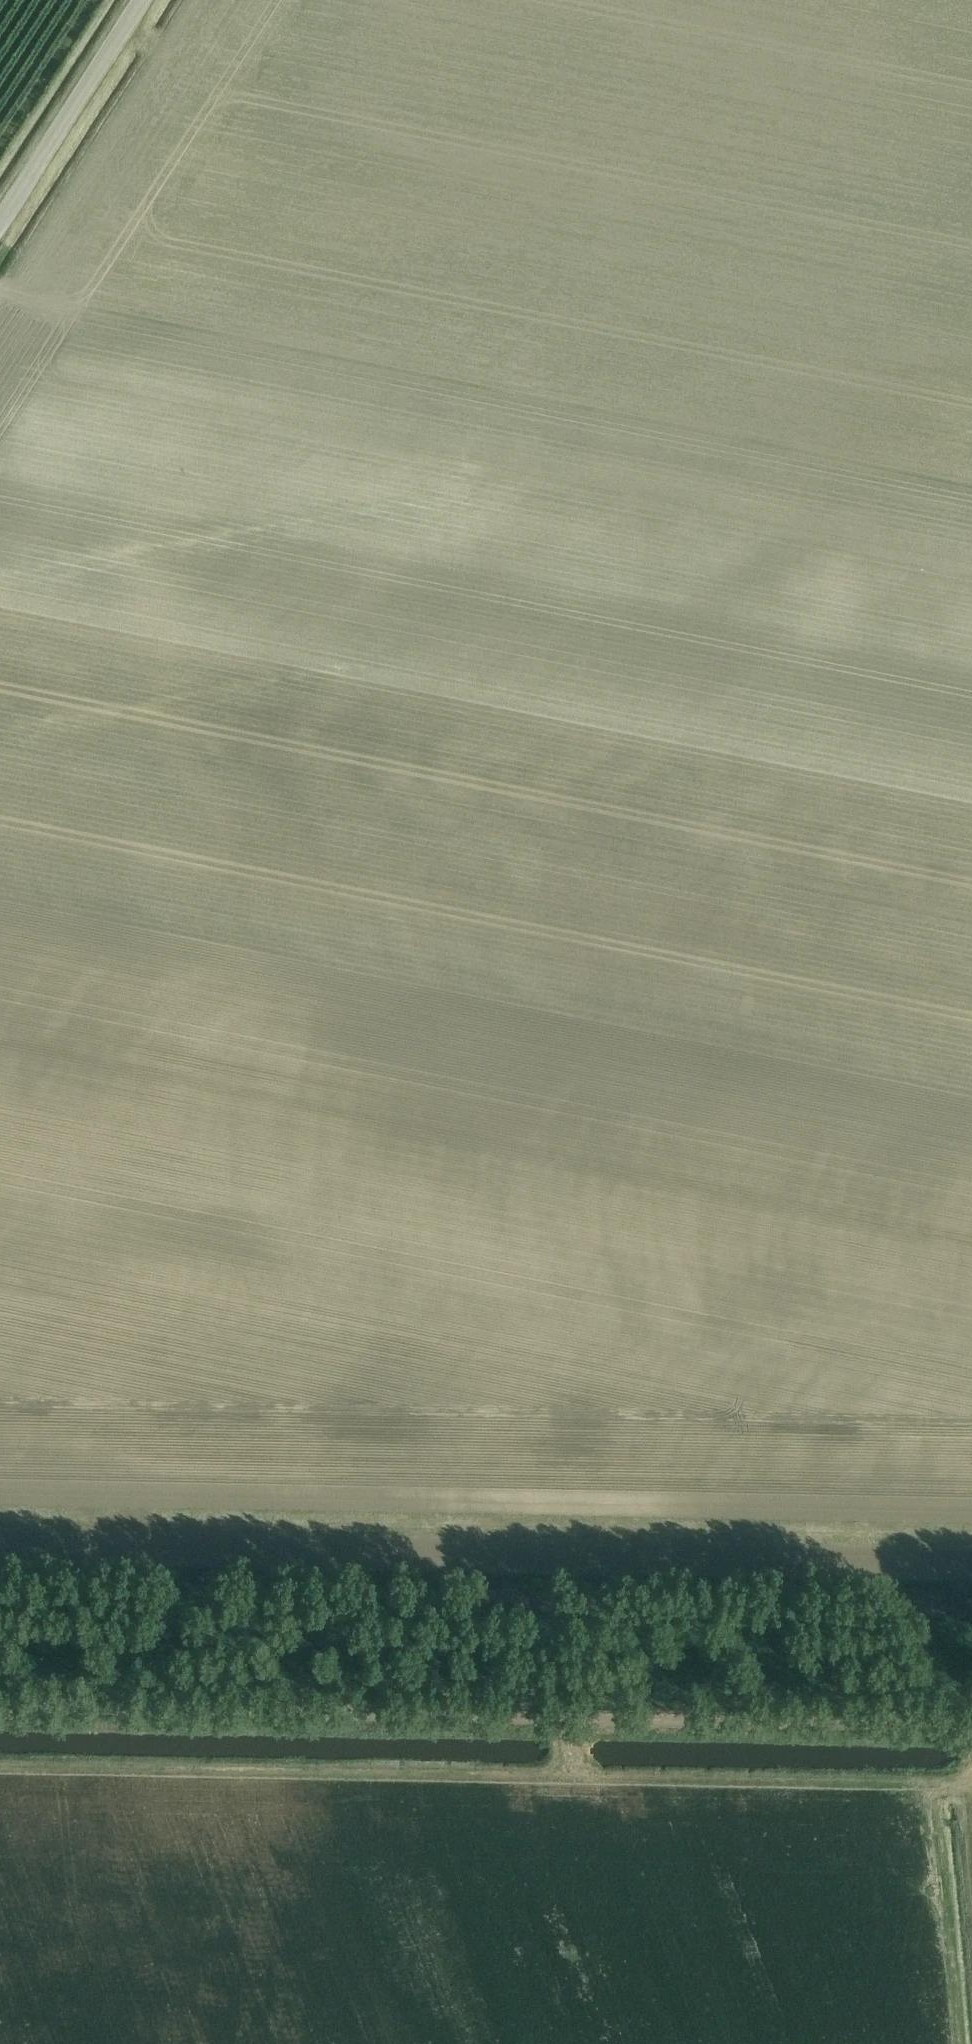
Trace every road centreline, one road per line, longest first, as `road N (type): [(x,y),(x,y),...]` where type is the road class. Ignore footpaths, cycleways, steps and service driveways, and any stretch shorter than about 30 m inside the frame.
road 1 (track): [(971,1728),(0,1709)]
road 2 (unclassified): [(0,222),(140,0)]

